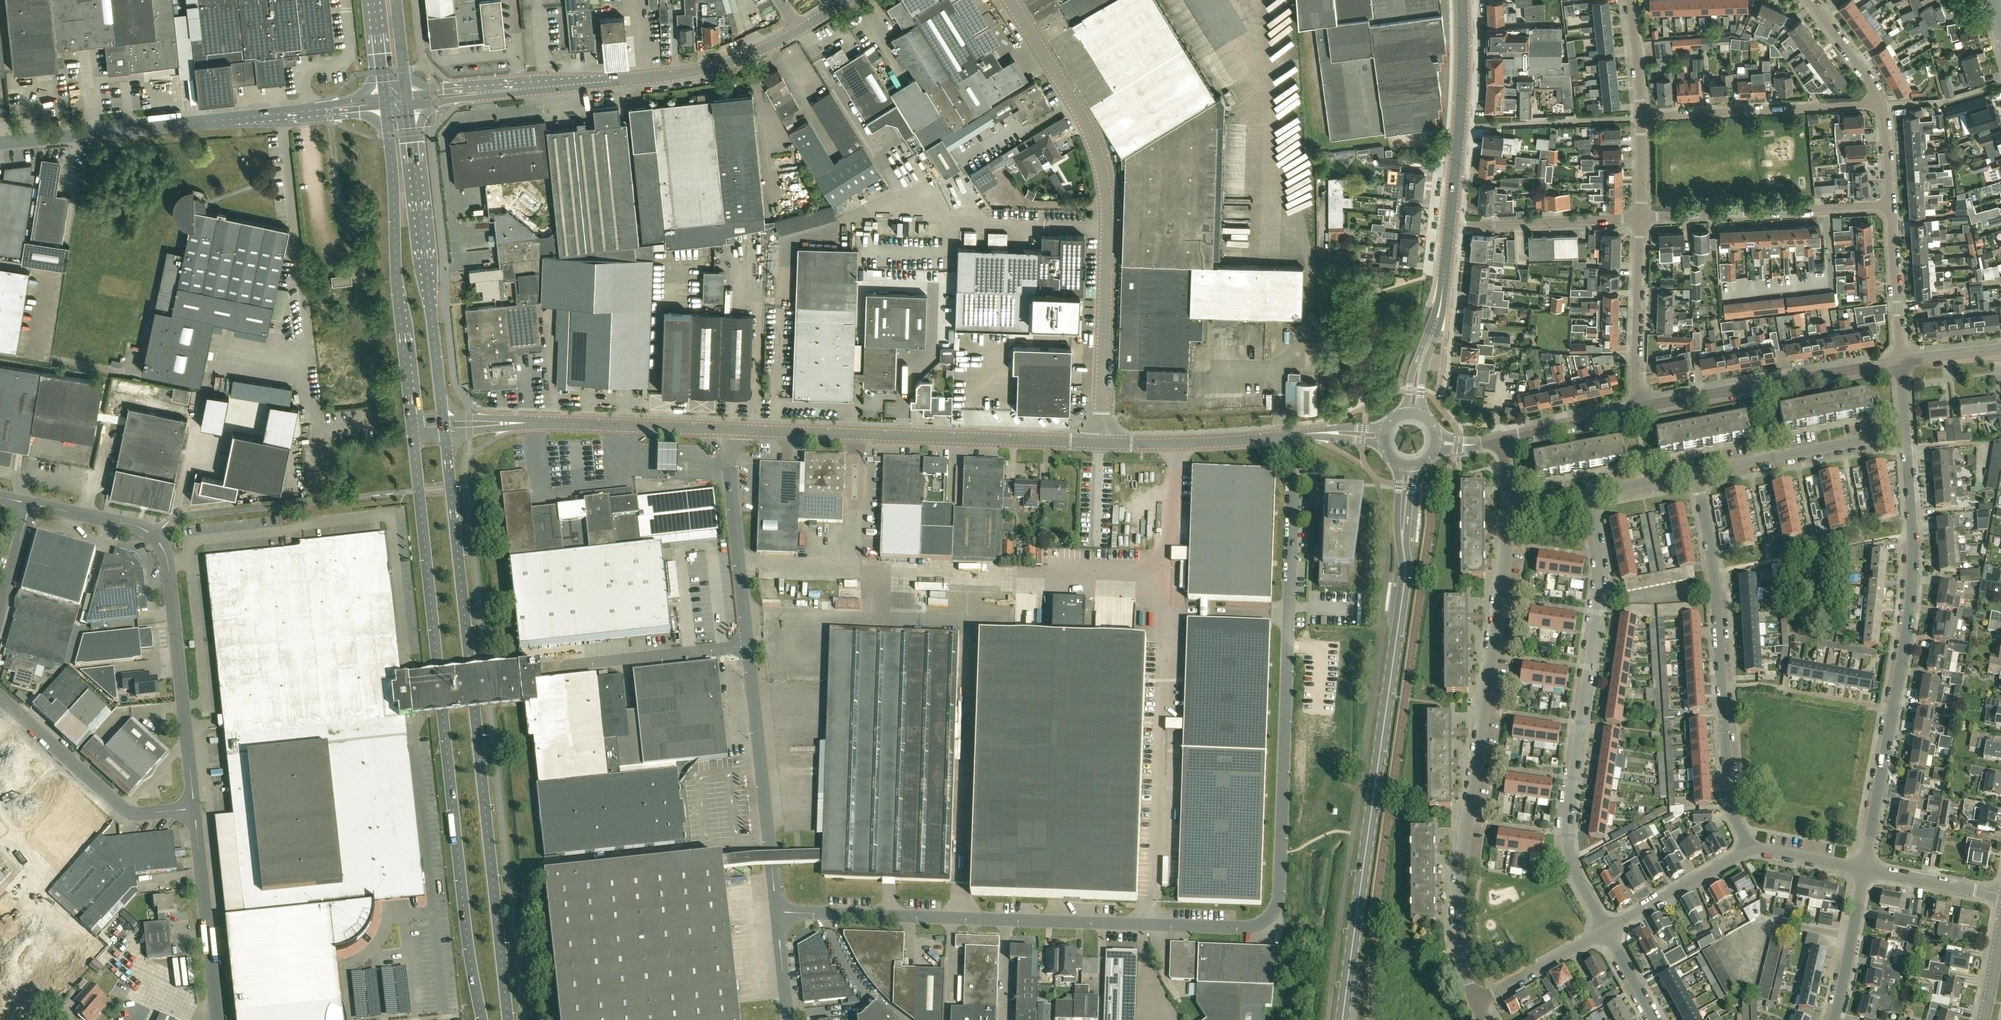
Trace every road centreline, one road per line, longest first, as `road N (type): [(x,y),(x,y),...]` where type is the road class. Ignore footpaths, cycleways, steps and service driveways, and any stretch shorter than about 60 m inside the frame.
road 1 (primary): [(412,428),(482,1019)]
road 2 (primary): [(509,1019),(444,433)]
road 3 (residential): [(1476,1005),(1460,952),(1458,891),(1510,508)]
road 4 (unclassified): [(1264,923),(1280,899),(1289,436)]
road 5 (unclassified): [(1264,923),(777,914)]
road 6 (unclassified): [(777,914),(726,430)]
road 7 (secondary): [(1343,1019),(1405,575),(1403,545)]
road 8 (unclassified): [(1101,442),(1100,164),(1084,120),(1008,0)]
road 9 (residential): [(1608,931),(1575,872),(1567,837),(1602,581),(1589,493)]
road 10 (tertiary): [(407,100),(691,70),(749,56),(798,30)]
road 11 (unclassified): [(0,143),(385,103)]
road 12 (residential): [(1751,853),(1729,800),(1716,592),(1695,473)]
road 13 (unclassified): [(1101,442),(726,430)]
road 14 (primary): [(385,103),(412,428)]
road 15 (primary): [(442,418),(407,100)]
road 16 (residential): [(1894,710),(1913,579),(1906,432)]
road 17 (unclassified): [(194,809),(168,564),(155,536)]
road 18 (unclassified): [(1635,408),(1900,361)]
road 19 (residential): [(1639,218),(1889,207)]
road 20 (residential): [(1642,118),(1881,105)]
road 21 (unclassified): [(194,809),(124,811),(0,698)]
road 22 (secondary): [(1449,228),(1462,0)]
road 23 (residential): [(1695,473),(1906,432)]
road 24 (unclassified): [(217,1019),(194,809)]
road 25 (unclassified): [(531,423),(726,430)]
road 26 (residential): [(1449,228),(1639,218)]
road 27 (residential): [(1635,408),(1639,218)]
road 28 (unclassified): [(1289,436),(1101,442)]
road 29 (residential): [(1608,931),(1751,853)]
road 30 (residential): [(1864,870),(1894,710)]
road 31 (residential): [(1900,361),(1889,207)]
road 32 (residential): [(1834,1019),(1864,870)]
road 33 (residential): [(1476,1005),(1608,931)]
road 34 (unclassified): [(1500,439),(1635,408)]
road 35 (residential): [(1864,870),(2000,896)]
road 36 (unclassified): [(155,536),(30,504)]
road 37 (residential): [(1881,105),(1809,0)]
road 38 (secondary): [(1425,351),(1449,228)]

